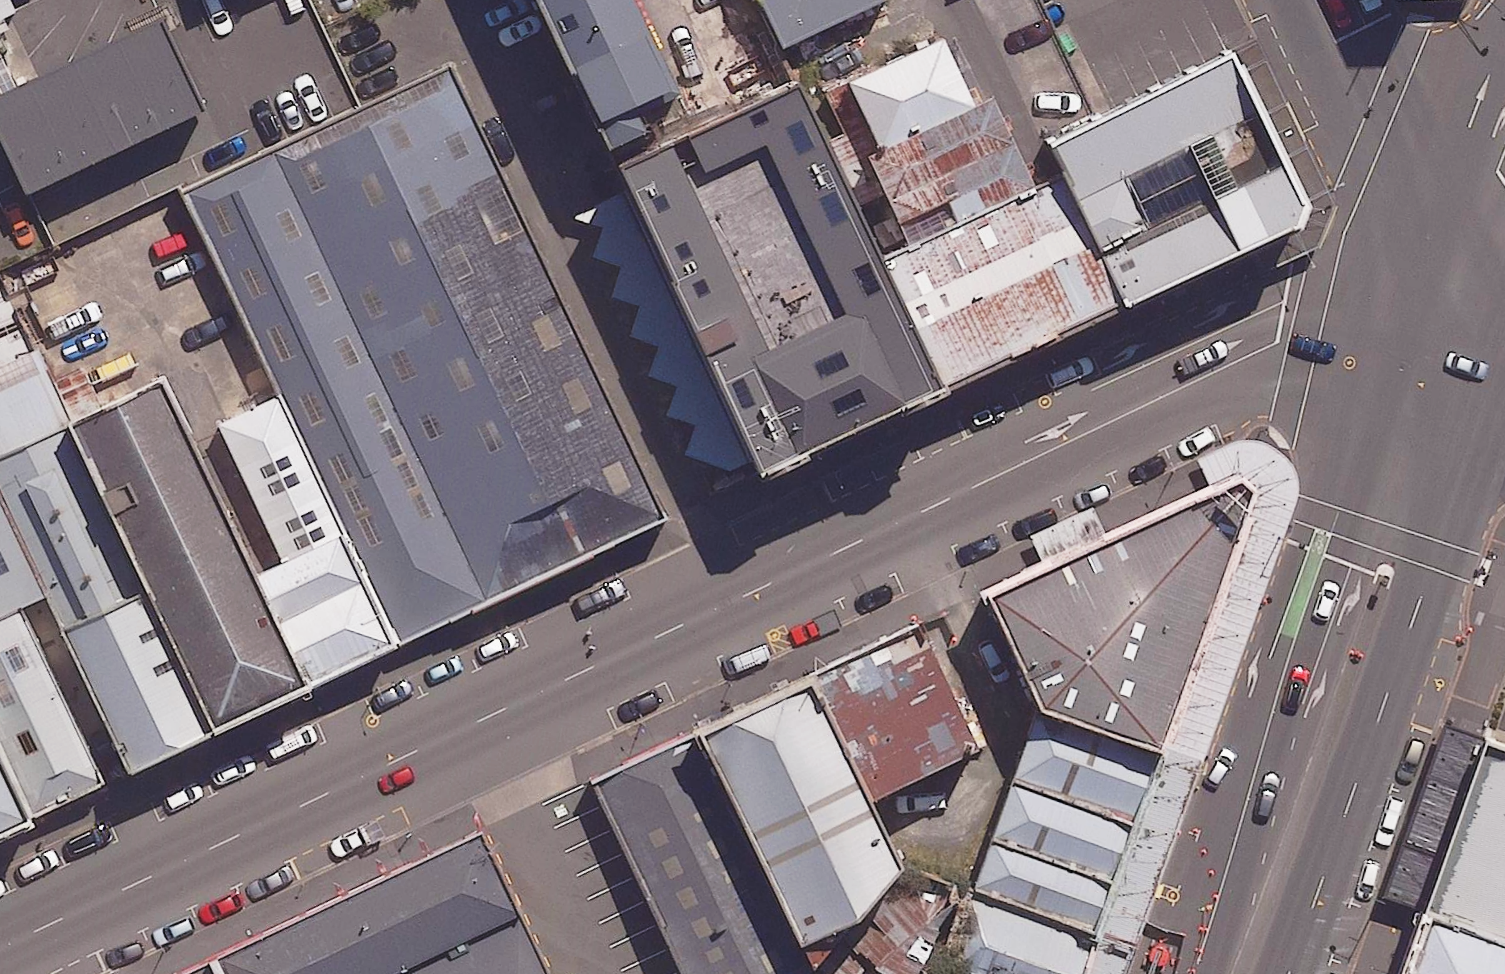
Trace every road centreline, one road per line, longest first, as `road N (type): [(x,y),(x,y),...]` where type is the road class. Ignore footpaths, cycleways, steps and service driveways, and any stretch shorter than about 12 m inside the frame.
road 1 (tertiary): [(0,950),(1276,344),(1352,323),(1430,322)]
road 2 (secondary): [(1201,973),(1430,322)]
road 3 (secondary): [(1489,376),(1287,973)]
road 4 (tertiary): [(1316,0),(1382,136),(1430,322)]
road 5 (secondary): [(1430,322),(1504,62)]

